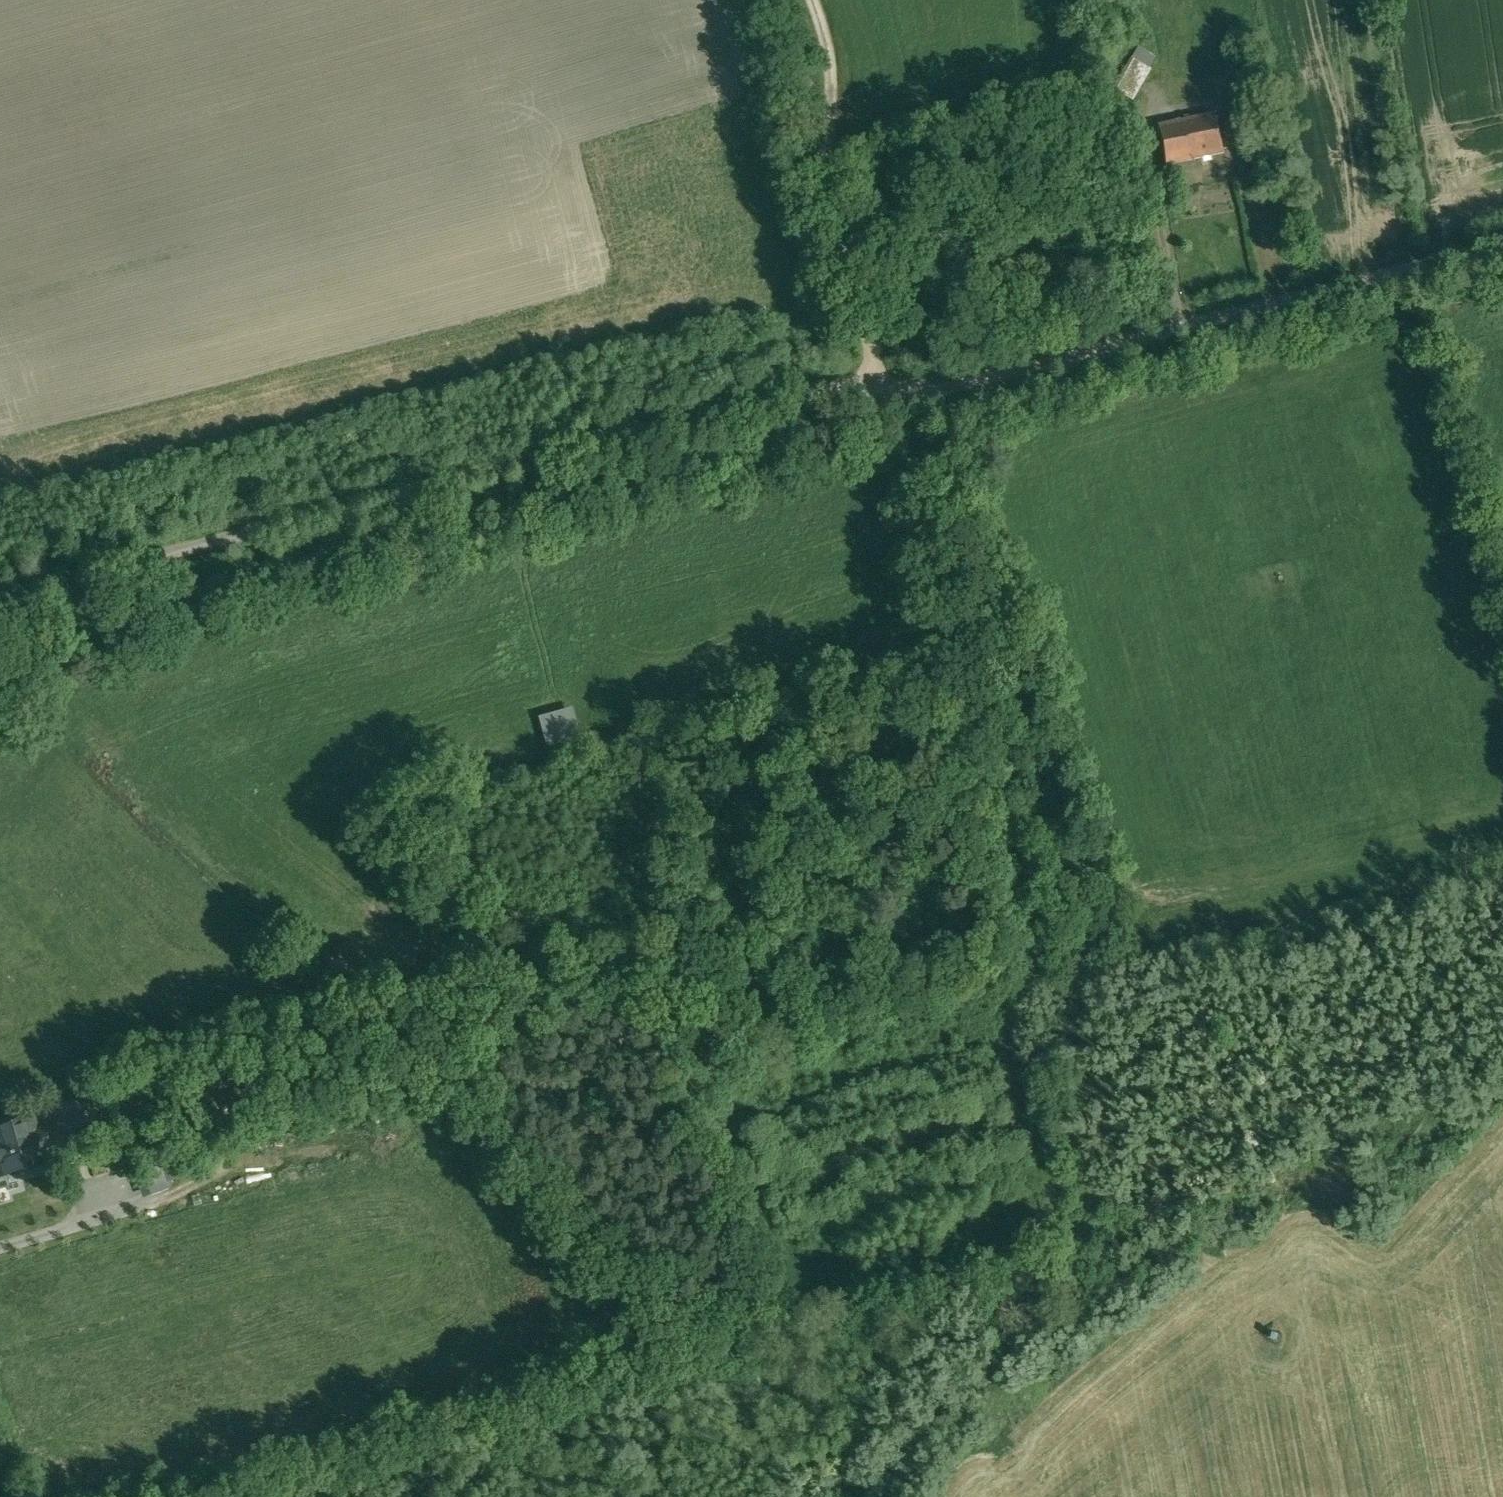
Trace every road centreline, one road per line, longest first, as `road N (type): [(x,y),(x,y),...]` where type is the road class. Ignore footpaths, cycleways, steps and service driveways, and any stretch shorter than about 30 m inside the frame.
road 1 (unclassified): [(1502,247),(948,395),(832,391),(282,513),(0,617)]
road 2 (track): [(814,0),(839,82),(826,172),(895,394),(1035,930)]

